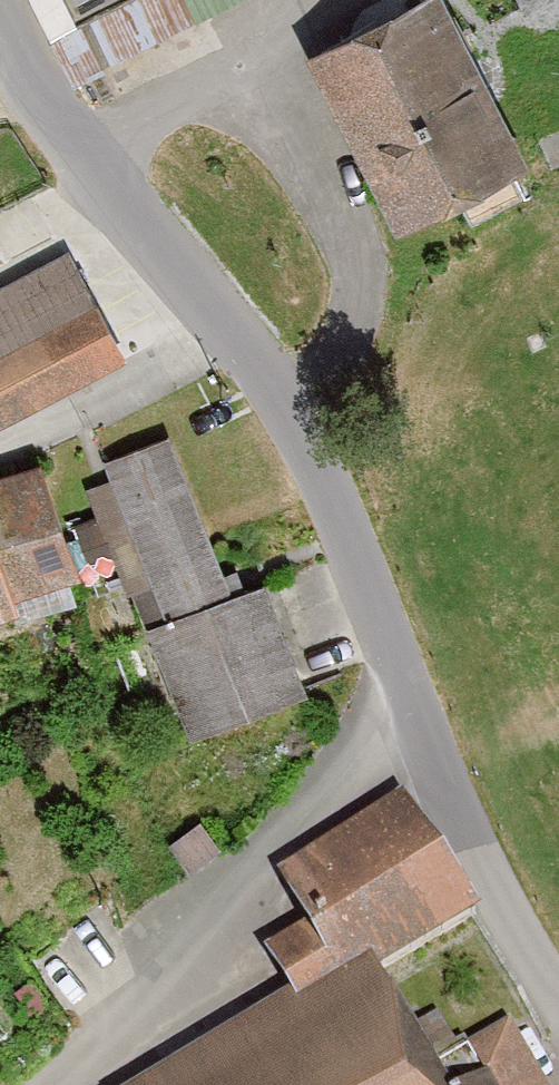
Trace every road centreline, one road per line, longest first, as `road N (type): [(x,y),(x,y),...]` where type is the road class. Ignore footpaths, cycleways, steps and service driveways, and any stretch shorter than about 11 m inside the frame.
road 1 (residential): [(0,5),(75,163),(261,370),(347,541),(534,985),(558,1016)]
road 2 (track): [(407,690),(342,778),(54,1084)]
road 3 (track): [(75,163),(316,0)]

